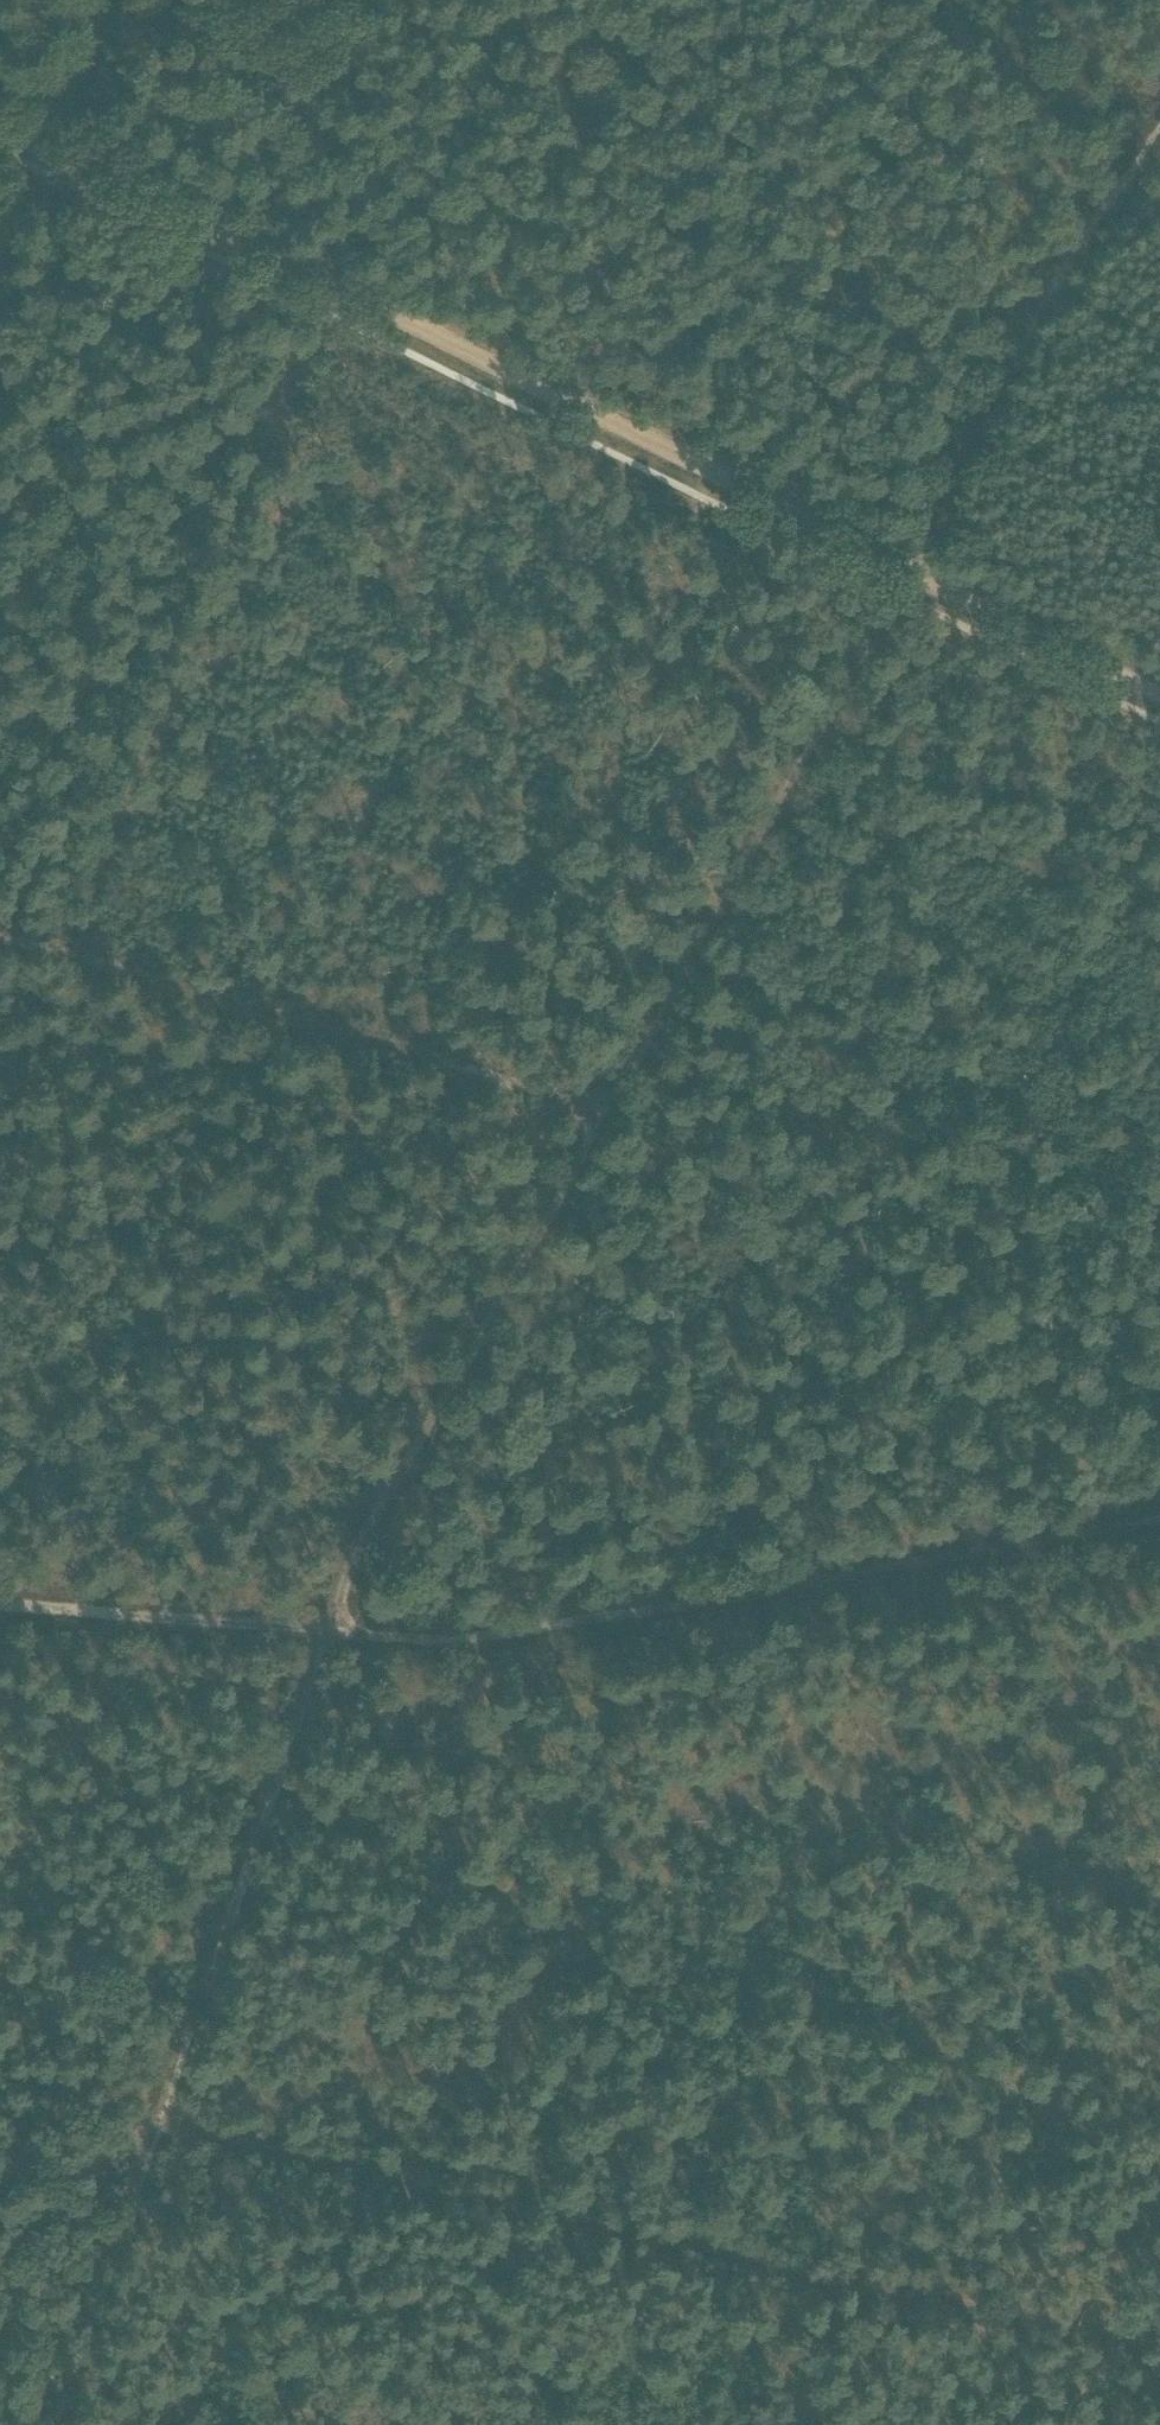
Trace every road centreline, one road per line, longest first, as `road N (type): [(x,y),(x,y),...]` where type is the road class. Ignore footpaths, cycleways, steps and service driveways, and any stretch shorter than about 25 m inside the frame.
road 1 (track): [(1159,690),(48,144)]
road 2 (track): [(0,942),(607,1118),(324,1630)]
road 3 (track): [(324,1630),(465,1638),(1159,1521)]
road 4 (track): [(324,1630),(164,2110),(43,2424)]
road 5 (track): [(607,1118),(904,564)]
road 6 (track): [(0,1605),(324,1630)]
road 7 (track): [(48,144),(126,0)]

